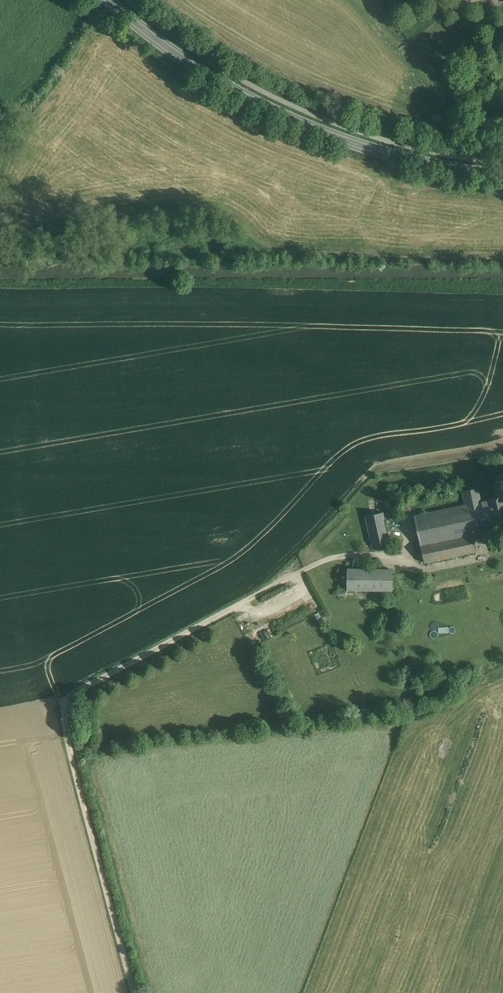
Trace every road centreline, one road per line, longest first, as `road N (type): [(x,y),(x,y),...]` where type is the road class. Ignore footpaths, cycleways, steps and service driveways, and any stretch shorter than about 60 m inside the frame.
road 1 (tertiary): [(110,0),(197,66),(274,111),(402,158),(502,176)]

